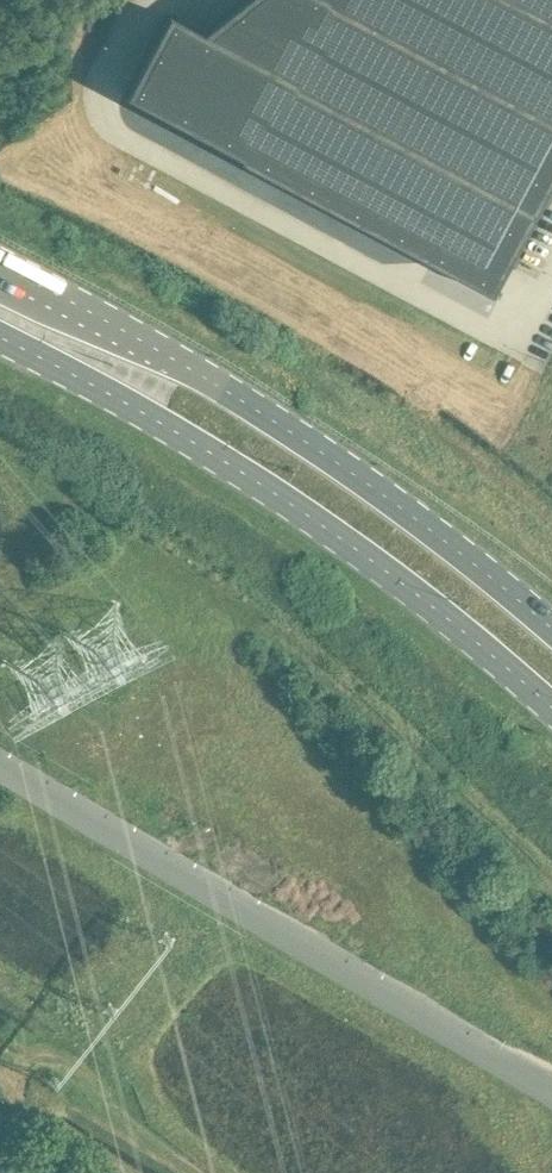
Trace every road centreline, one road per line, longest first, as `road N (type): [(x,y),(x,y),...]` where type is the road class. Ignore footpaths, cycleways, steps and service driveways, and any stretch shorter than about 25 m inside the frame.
road 1 (primary): [(0,341),(290,503),(551,701)]
road 2 (primary): [(551,628),(345,469),(154,350),(0,270)]
road 3 (unclassified): [(0,765),(551,1092)]

